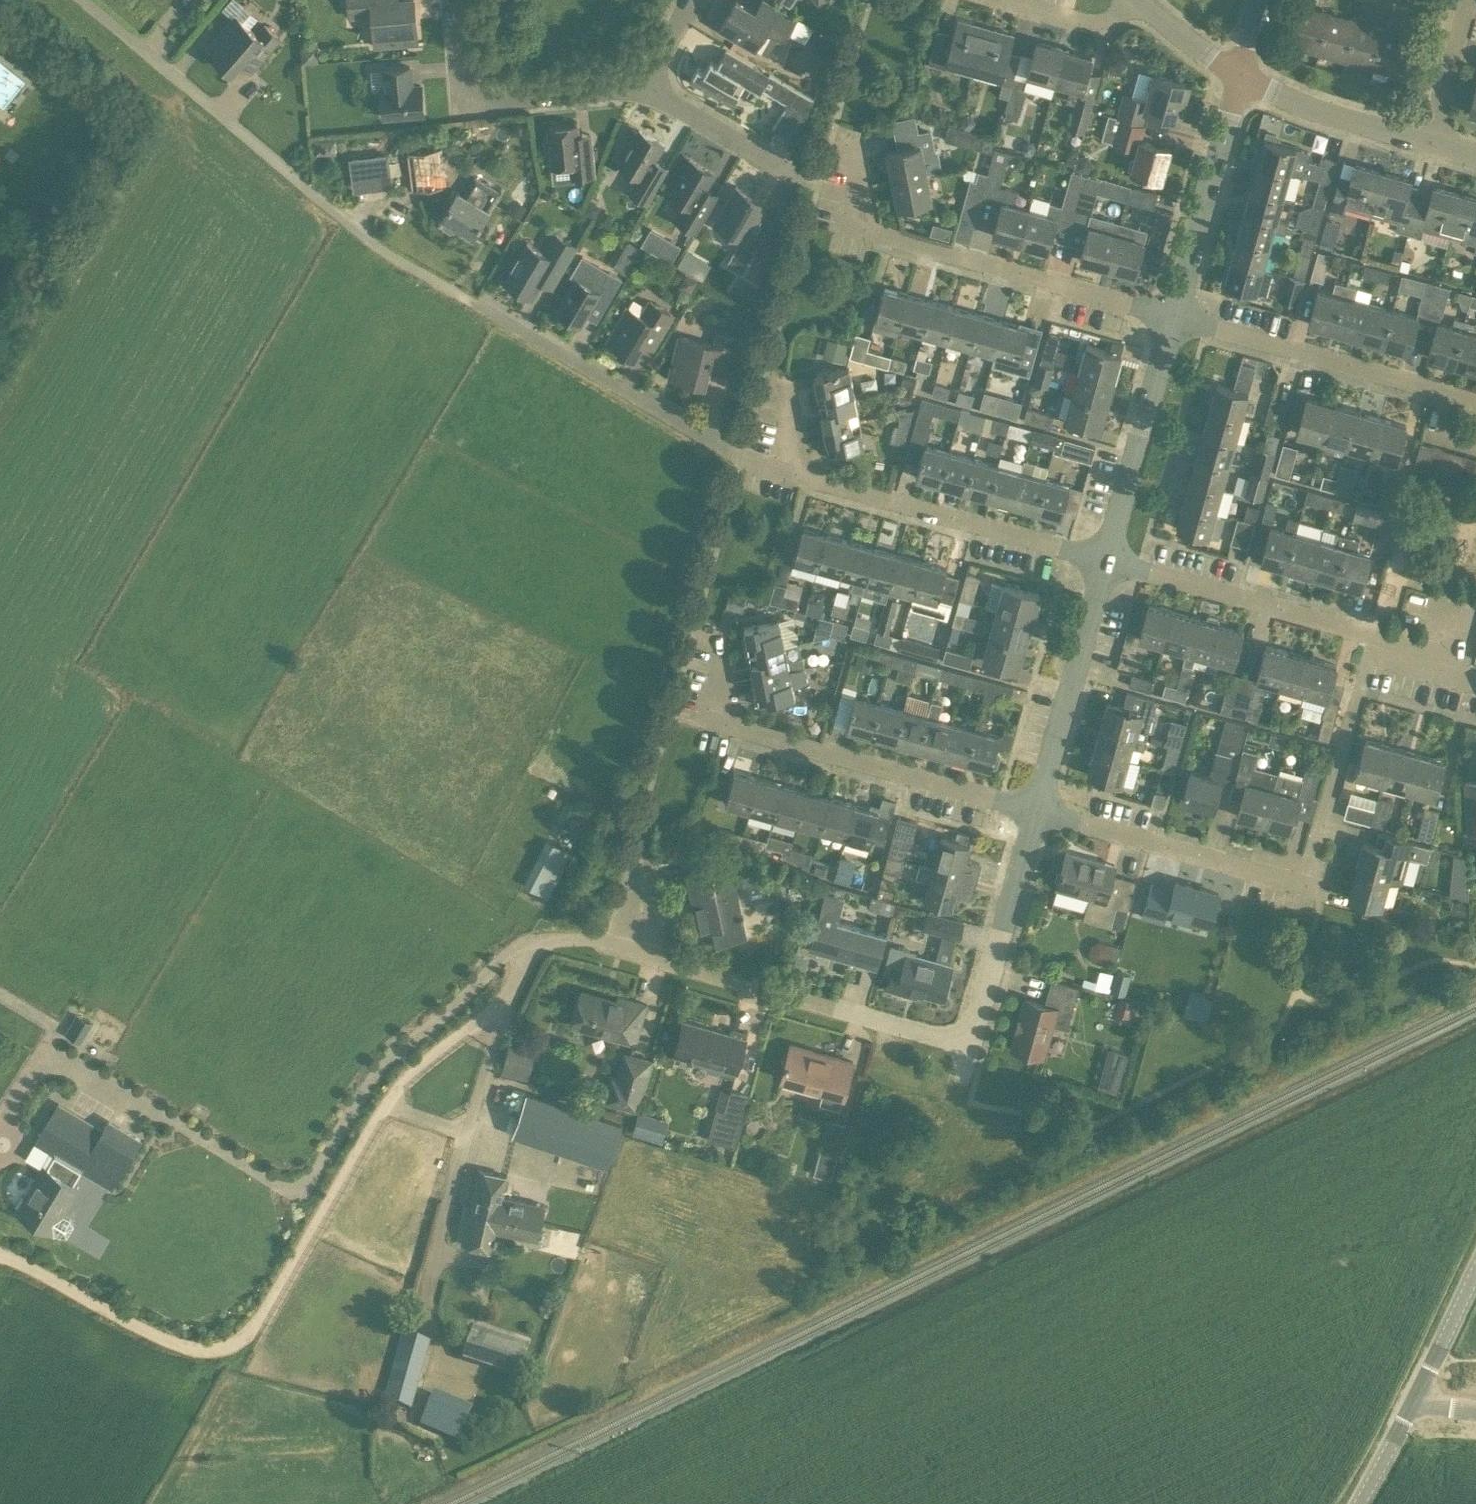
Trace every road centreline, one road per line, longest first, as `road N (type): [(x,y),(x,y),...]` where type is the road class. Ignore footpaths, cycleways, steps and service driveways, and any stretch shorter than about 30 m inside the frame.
road 1 (unclassified): [(641,954),(571,940),(534,947),(507,998),(406,1080),(270,1306),(235,1345),(176,1345),(0,1256)]
road 2 (residential): [(797,473),(743,457),(379,239),(87,0)]
road 3 (residential): [(1175,315),(870,230),(853,135)]
road 4 (residential): [(1034,810),(718,724),(716,640)]
road 5 (residential): [(1443,654),(1105,559)]
road 6 (residential): [(967,1039),(641,954)]
road 7 (residential): [(1034,810),(1304,883),(1317,833)]
road 8 (residential): [(1105,559),(797,473)]
road 9 (residential): [(1475,401),(1175,315)]
road 10 (residential): [(643,88),(461,103),(452,0)]
road 11 (residential): [(1034,810),(1105,559)]
road 12 (residential): [(1105,559),(1175,315)]
road 13 (residential): [(1175,315),(1239,75)]
road 14 (residential): [(967,1039),(1034,810)]
road 15 (residential): [(1427,141),(1320,112),(1239,75)]
road 16 (residential): [(796,176),(643,88)]
road 17 (residential): [(1467,0),(1427,141)]
road 18 (residential): [(1128,0),(1102,28),(1001,0)]
road 19 (tertiary): [(1413,1401),(1475,1274)]
road 20 (residential): [(1239,75),(1138,0)]

